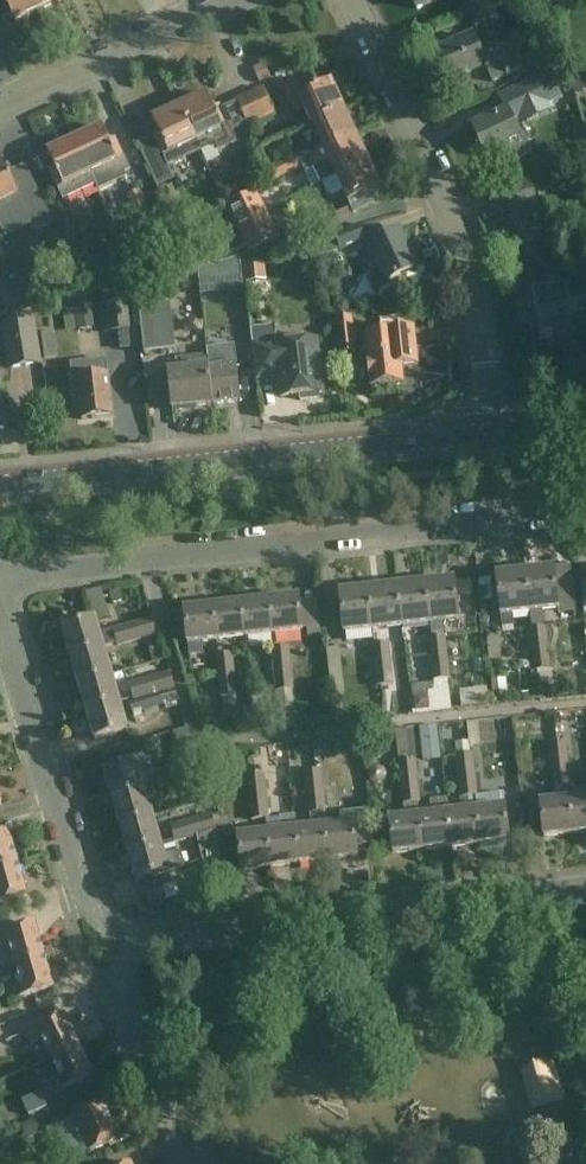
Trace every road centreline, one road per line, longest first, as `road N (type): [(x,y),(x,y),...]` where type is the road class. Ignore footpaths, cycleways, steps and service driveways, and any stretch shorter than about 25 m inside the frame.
road 1 (residential): [(0,580),(585,521)]
road 2 (secondary): [(0,482),(495,436)]
road 3 (residential): [(495,436),(482,302),(455,210),(351,0)]
road 4 (residential): [(171,931),(585,892)]
road 5 (residential): [(171,931),(129,930),(91,900),(0,623)]
road 6 (residential): [(197,1163),(121,994),(133,954),(171,931)]
road 7 (residential): [(0,109),(239,0)]

